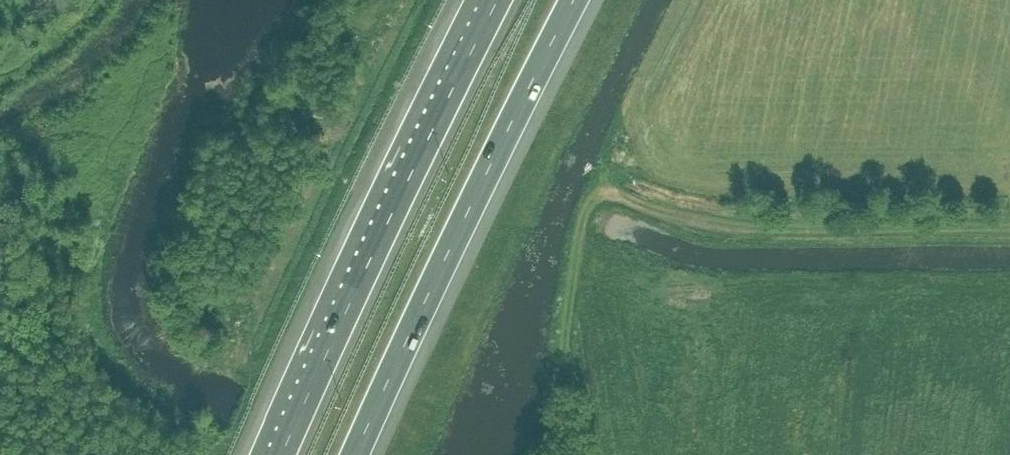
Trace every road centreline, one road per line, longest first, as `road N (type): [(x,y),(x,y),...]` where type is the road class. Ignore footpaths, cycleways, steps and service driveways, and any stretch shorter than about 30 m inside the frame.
road 1 (motorway): [(357,454),(576,0)]
road 2 (motorway): [(500,0),(281,454)]
road 3 (track): [(613,193),(690,222),(737,228),(1009,228)]

